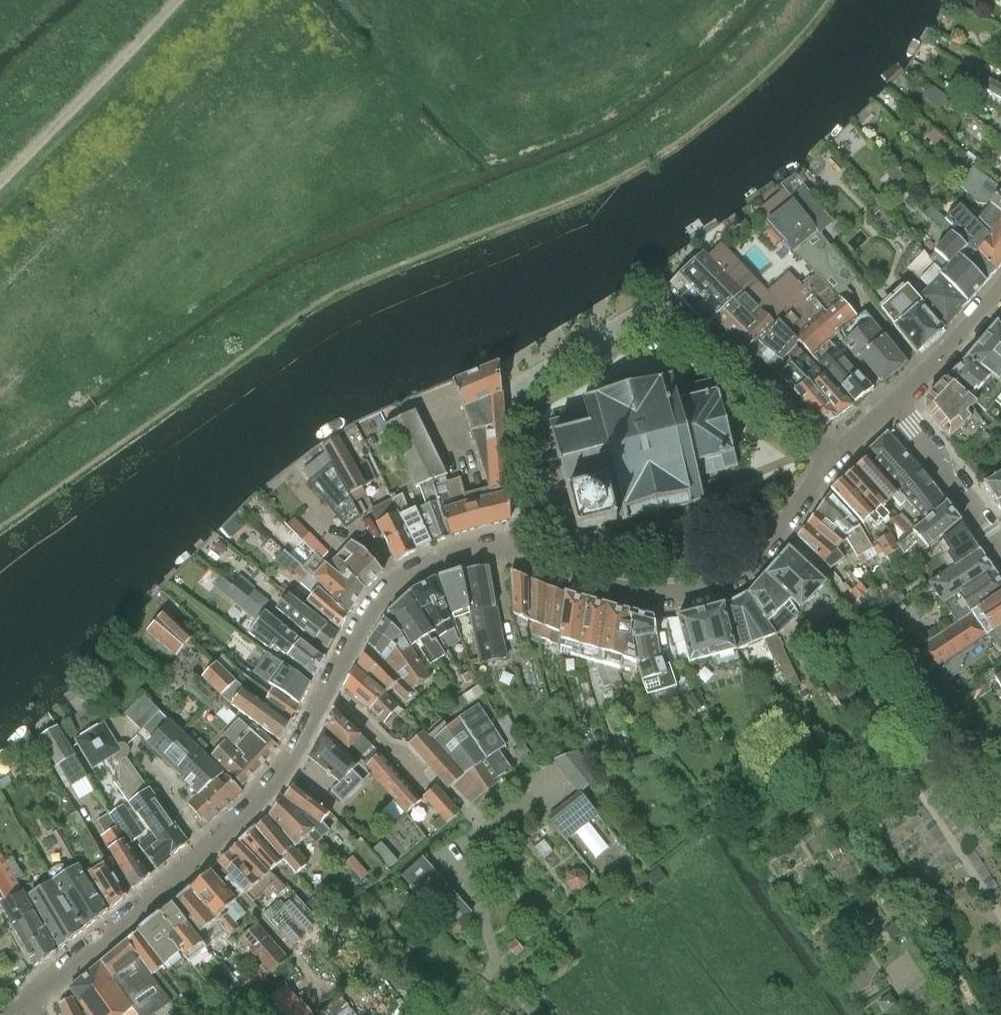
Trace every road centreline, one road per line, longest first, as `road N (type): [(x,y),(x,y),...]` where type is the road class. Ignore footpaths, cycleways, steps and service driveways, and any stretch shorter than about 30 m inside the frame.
road 1 (residential): [(31,1002),(203,859),(271,785),(334,692),(368,623),(421,567),(476,550),(519,551)]
road 2 (residential): [(833,454),(745,370),(658,306),(509,391),(519,551)]
road 3 (residential): [(519,551),(606,586),(704,587),(751,562),(833,454)]
road 4 (residential): [(1000,555),(894,406)]
road 5 (residential): [(894,406),(1000,287)]

